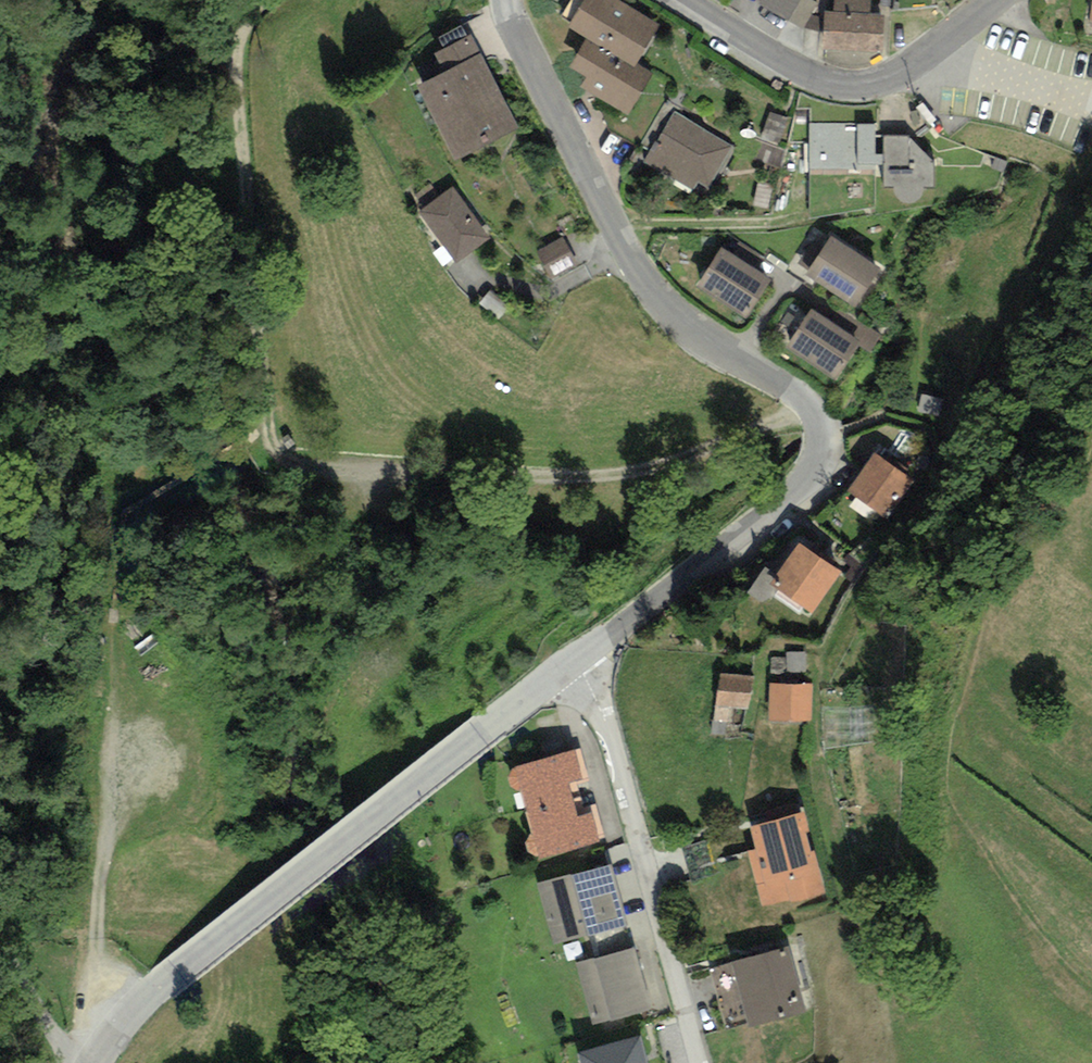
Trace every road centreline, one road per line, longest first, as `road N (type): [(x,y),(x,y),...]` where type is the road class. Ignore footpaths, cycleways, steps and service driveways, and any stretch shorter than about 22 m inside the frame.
road 1 (tertiary): [(576,659),(789,494),(823,443),(813,402),(676,310),(626,248),(507,0)]
road 2 (tertiary): [(92,1062),(167,977),(576,659)]
road 3 (track): [(266,427),(281,456),(310,467),(614,477),(813,402)]
road 4 (track): [(266,427),(236,67),(243,32),(266,0)]
road 5 (residential): [(576,659),(696,1062)]
road 6 (tertiary): [(686,0),(784,63),(850,86),(902,71),(995,0)]
road 7 (track): [(122,1023),(96,945),(114,759)]
road 8 (residential): [(81,1062),(0,946)]

